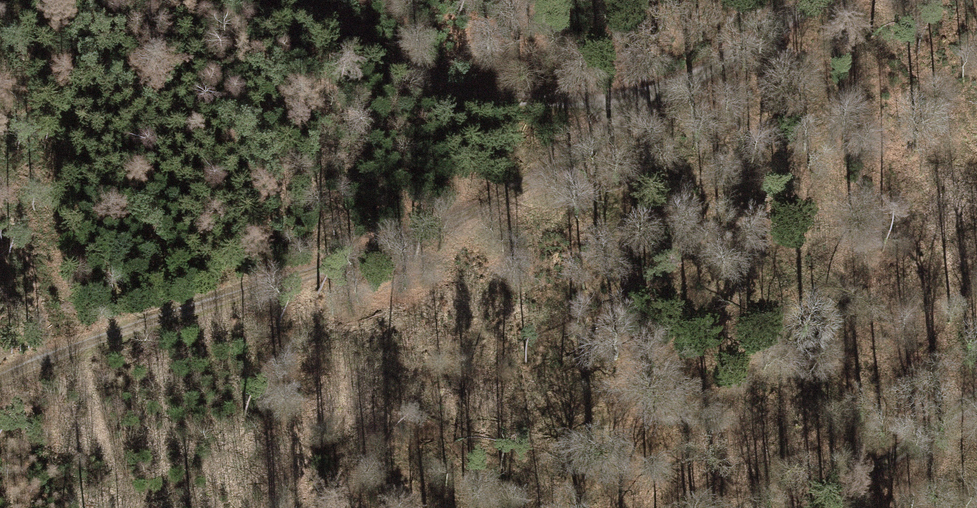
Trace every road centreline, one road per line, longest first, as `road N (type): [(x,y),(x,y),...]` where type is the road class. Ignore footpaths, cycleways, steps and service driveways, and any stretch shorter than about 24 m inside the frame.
road 1 (track): [(0,380),(191,306),(370,255),(500,191),(828,0)]
road 2 (track): [(317,0),(405,66),(502,105),(638,110)]
road 3 (track): [(976,384),(798,507)]

